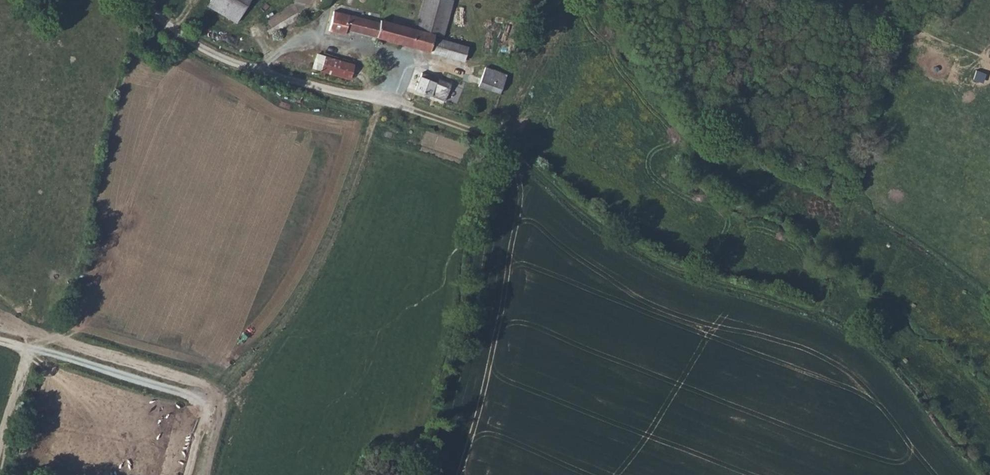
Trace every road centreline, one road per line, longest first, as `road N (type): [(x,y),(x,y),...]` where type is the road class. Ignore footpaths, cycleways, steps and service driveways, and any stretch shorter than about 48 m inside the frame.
road 1 (track): [(377,101),(351,189),(304,293),(223,382),(193,429),(182,474)]
road 2 (track): [(806,312),(823,294),(912,8)]
road 3 (unclassified): [(143,0),(188,42),(219,57),(409,108)]

